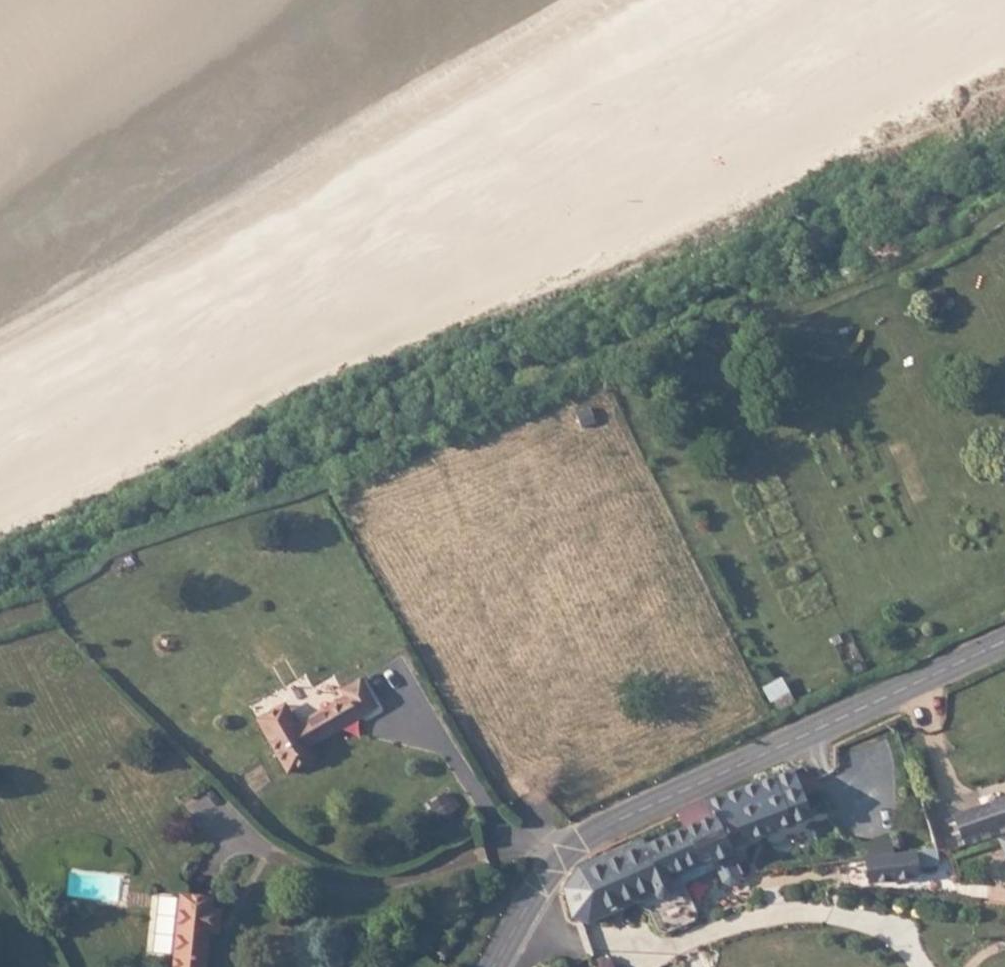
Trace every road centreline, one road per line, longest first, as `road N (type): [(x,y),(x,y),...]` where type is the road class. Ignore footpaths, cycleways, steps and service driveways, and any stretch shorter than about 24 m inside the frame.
road 1 (secondary): [(494,966),(529,901),(587,836),(1004,643)]

